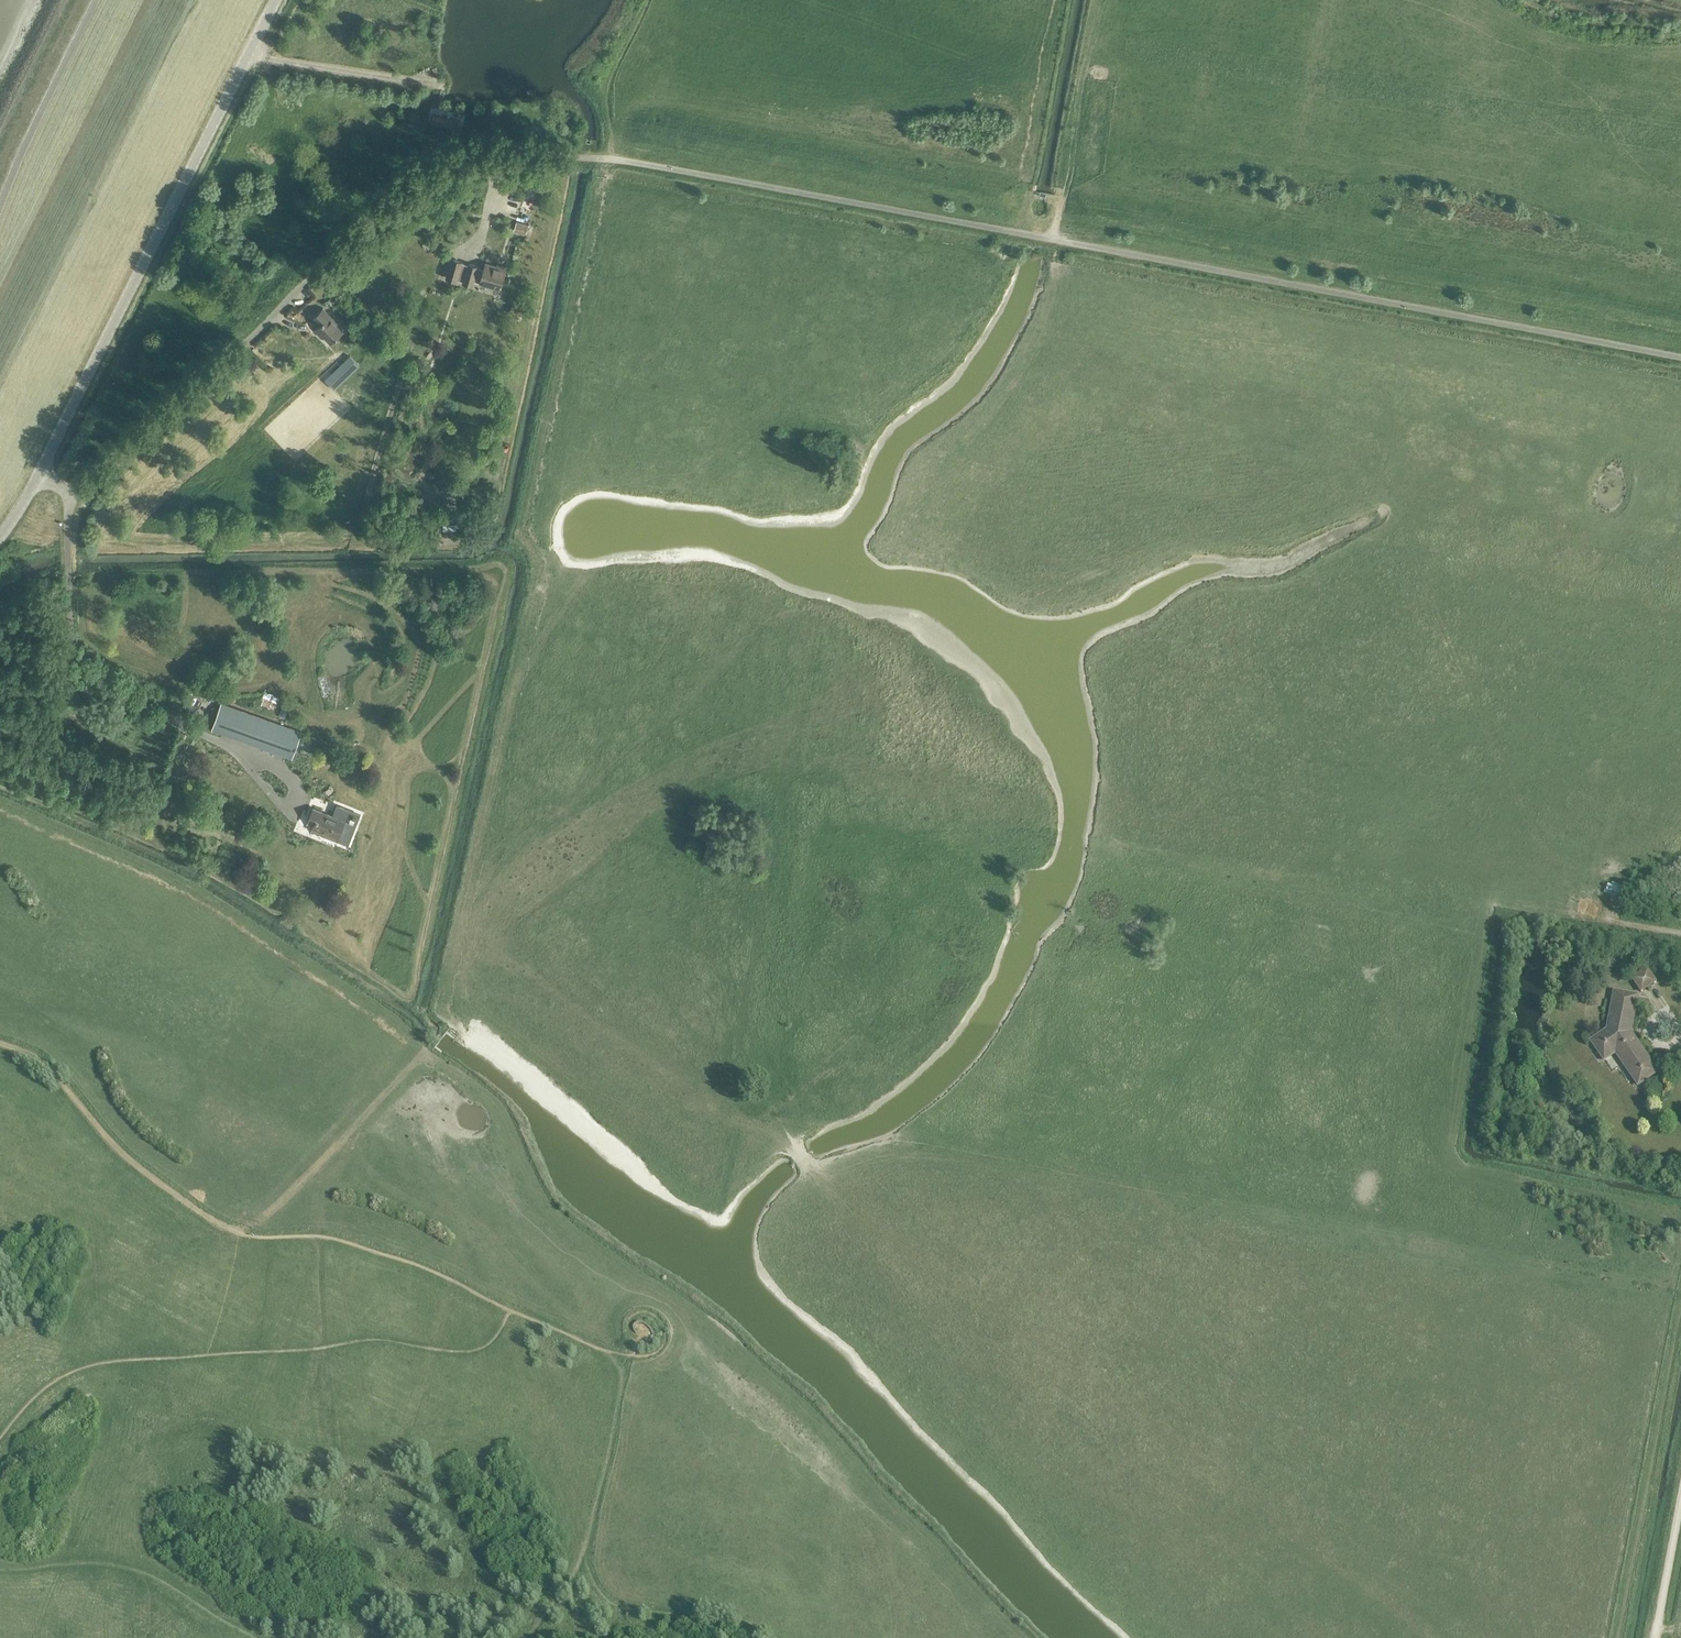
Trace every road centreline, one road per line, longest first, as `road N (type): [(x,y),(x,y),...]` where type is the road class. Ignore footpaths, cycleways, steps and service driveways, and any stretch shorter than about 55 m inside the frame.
road 1 (unclassified): [(1680,357),(638,163),(524,151),(465,164),(417,194),(287,299),(92,484),(75,493),(37,480)]
road 2 (track): [(0,1043),(43,1061),(133,1162),(234,1231),(336,1240),(424,1267),(511,1311)]
road 3 (tertiary): [(37,480),(276,0)]
road 4 (unclassified): [(1655,1637),(1680,1498)]

